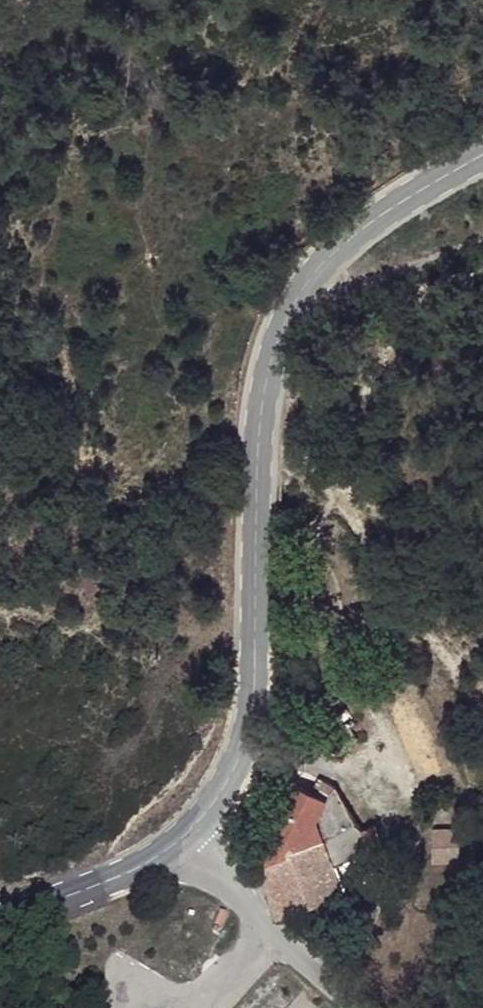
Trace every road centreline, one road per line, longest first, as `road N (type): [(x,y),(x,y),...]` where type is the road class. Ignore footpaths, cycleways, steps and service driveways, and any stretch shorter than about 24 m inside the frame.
road 1 (secondary): [(183,838),(216,804),(249,709),(257,420),(269,361),(299,289),(400,209),(482,164)]
road 2 (tertiary): [(358,1007),(271,932),(183,838)]
road 3 (track): [(482,236),(342,288),(299,289)]

